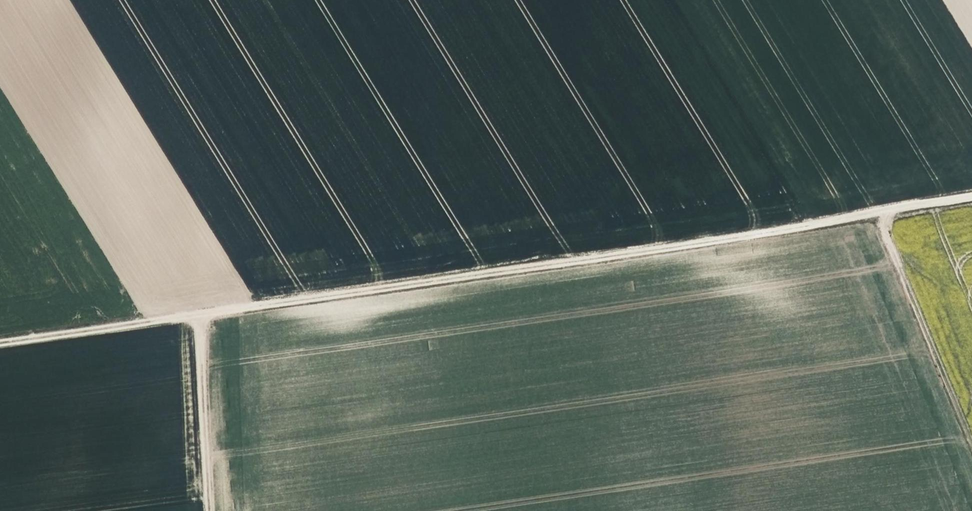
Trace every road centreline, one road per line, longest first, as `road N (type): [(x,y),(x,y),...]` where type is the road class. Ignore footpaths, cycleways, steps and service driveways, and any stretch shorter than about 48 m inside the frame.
road 1 (track): [(971,198),(0,343)]
road 2 (track): [(879,215),(971,444)]
road 3 (track): [(210,510),(198,315)]

